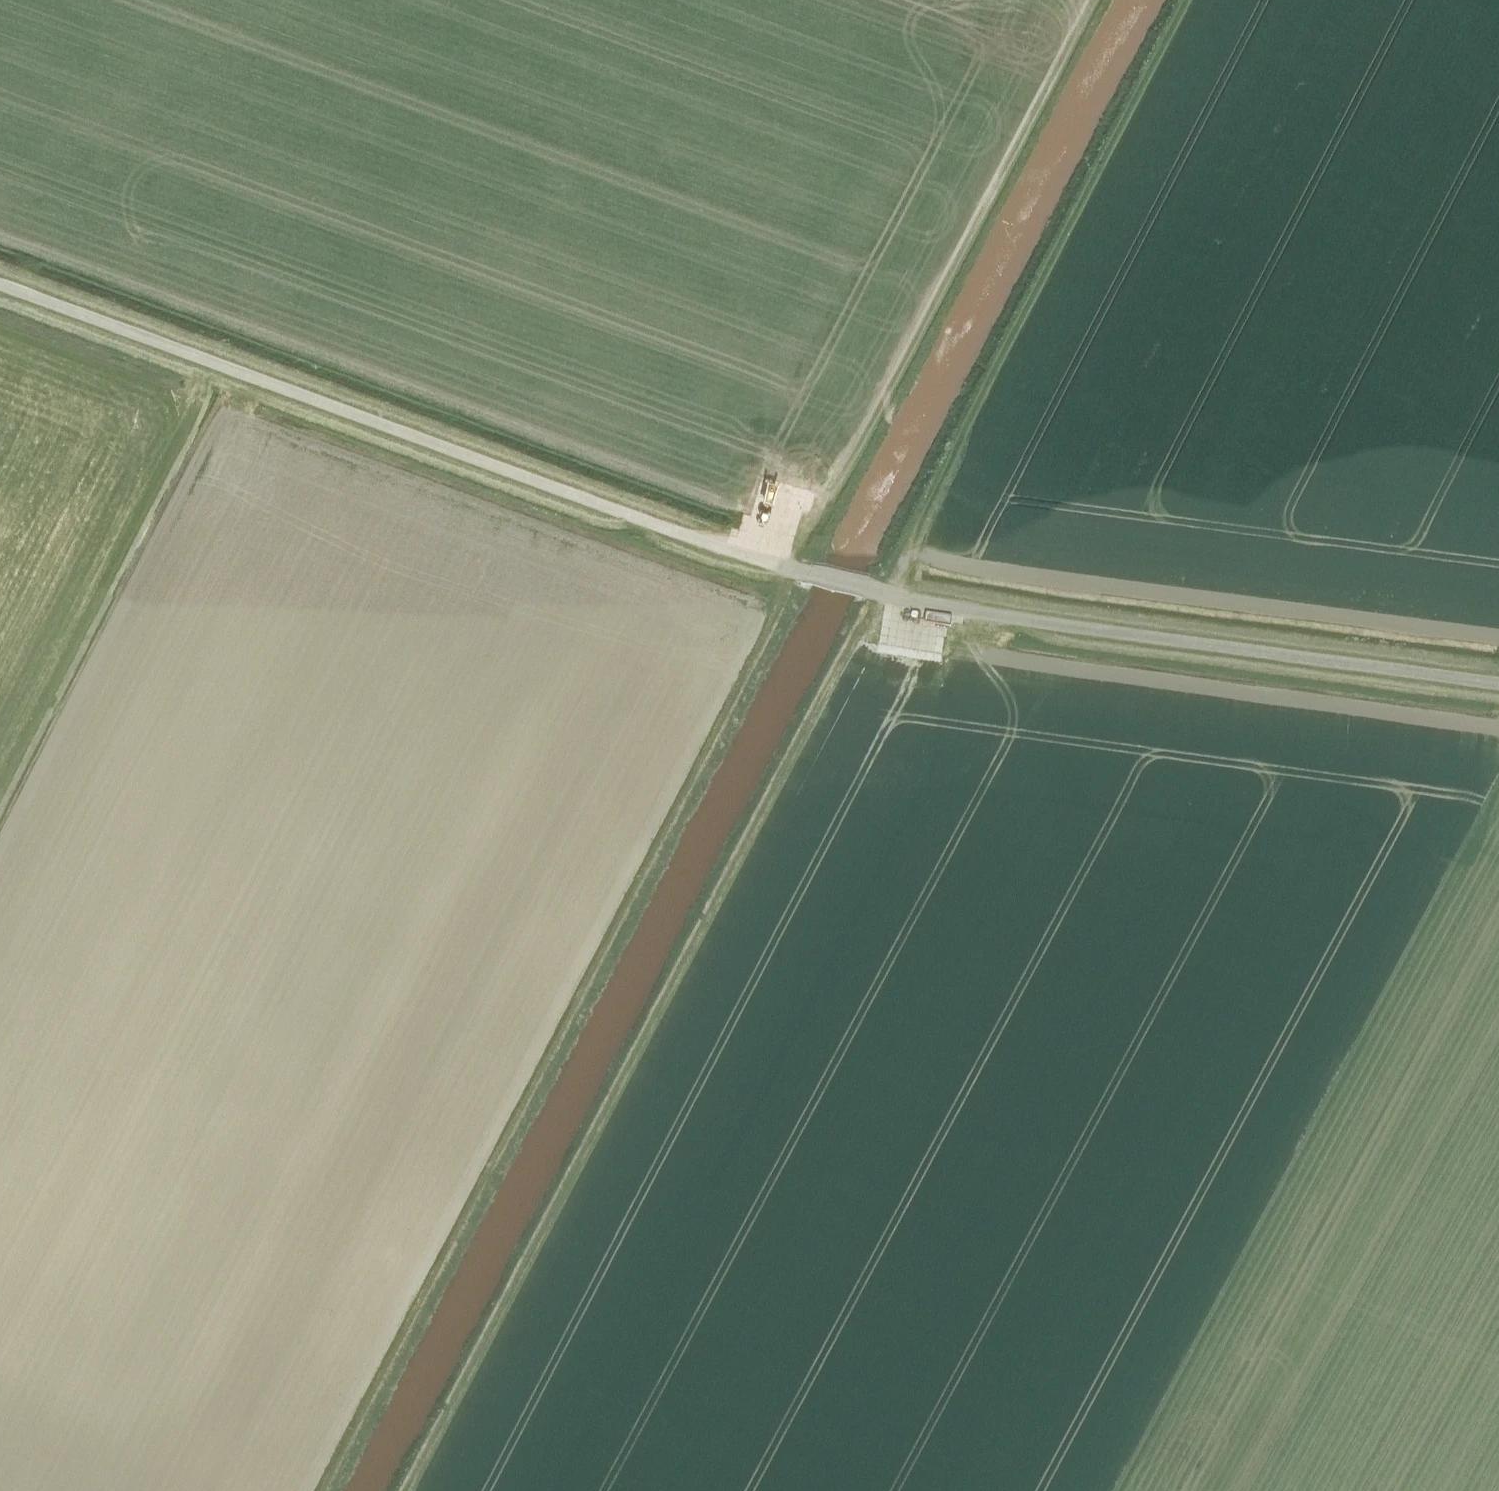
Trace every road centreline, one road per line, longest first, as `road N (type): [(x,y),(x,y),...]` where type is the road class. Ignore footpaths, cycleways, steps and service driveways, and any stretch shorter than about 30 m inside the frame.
road 1 (unclassified): [(1498,683),(882,594),(429,443),(0,283)]

